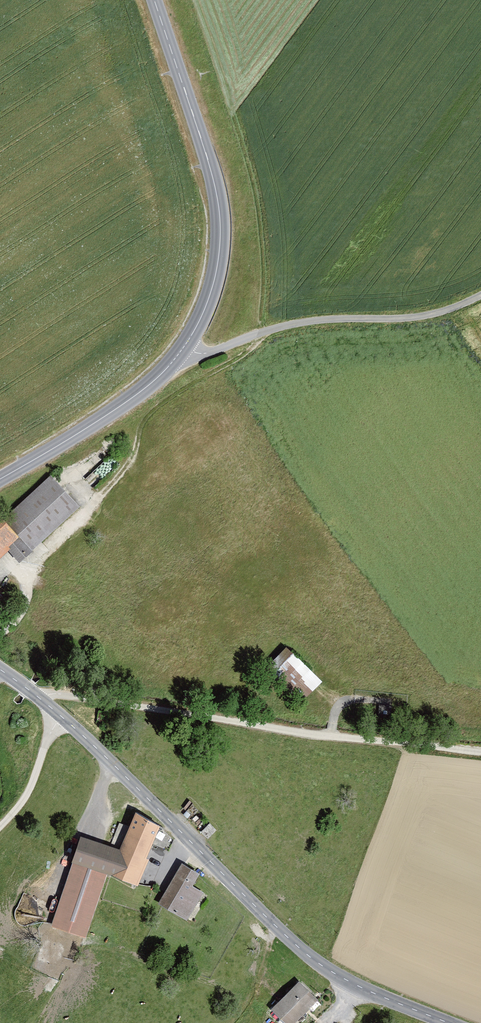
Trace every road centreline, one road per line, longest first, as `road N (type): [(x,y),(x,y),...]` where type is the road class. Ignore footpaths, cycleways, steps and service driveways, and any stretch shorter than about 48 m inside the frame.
road 1 (tertiary): [(57,712),(318,962),(452,1022)]
road 2 (track): [(29,689),(480,752)]
road 3 (tertiary): [(154,0),(220,220),(210,296),(175,359)]
road 4 (unclassified): [(175,359),(293,323),(412,318),(480,295)]
road 5 (tertiary): [(175,359),(133,397),(0,480)]
road 6 (tertiary): [(0,827),(29,792),(57,712)]

